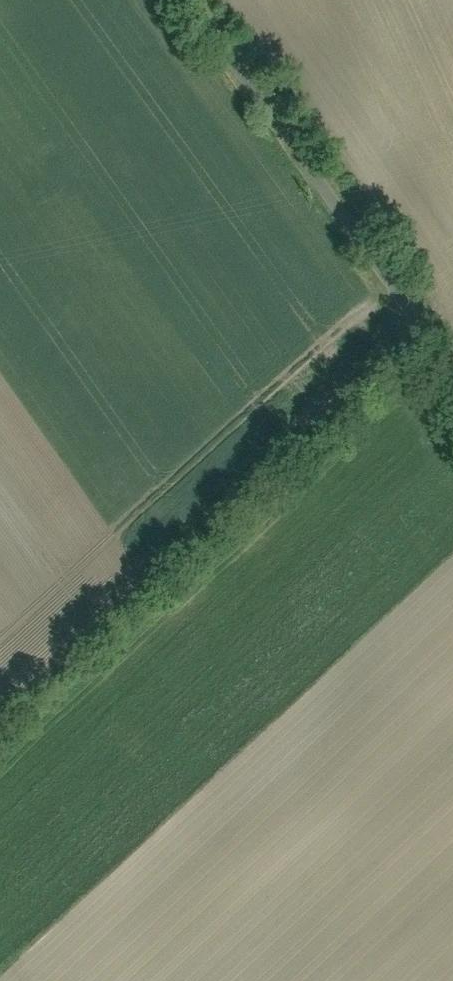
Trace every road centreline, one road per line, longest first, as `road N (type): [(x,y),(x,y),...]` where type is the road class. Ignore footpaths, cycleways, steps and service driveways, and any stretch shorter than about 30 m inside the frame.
road 1 (residential): [(452,374),(187,0)]

